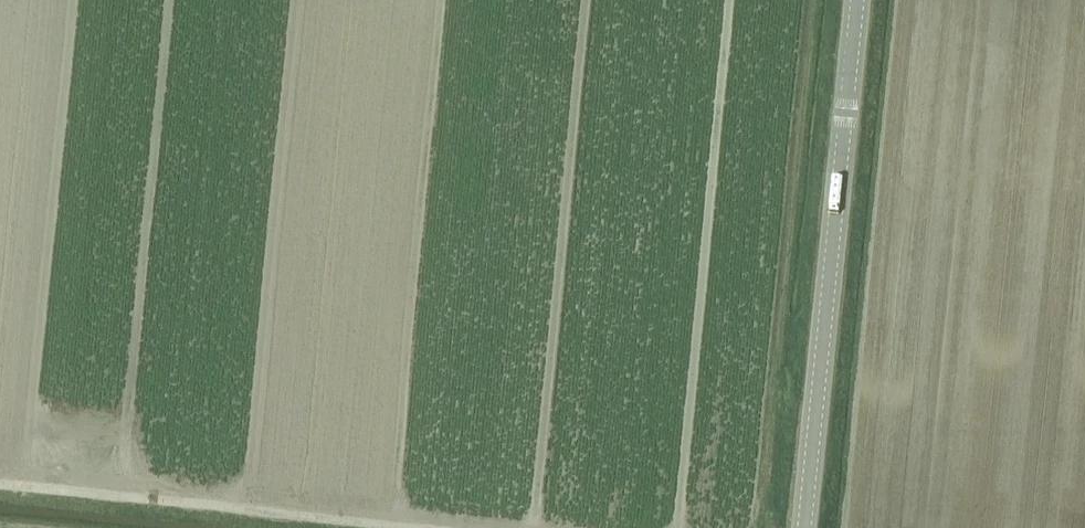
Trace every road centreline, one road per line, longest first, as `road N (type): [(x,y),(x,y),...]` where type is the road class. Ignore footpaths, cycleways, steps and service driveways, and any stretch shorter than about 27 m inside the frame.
road 1 (unclassified): [(803,527),(857,0)]

